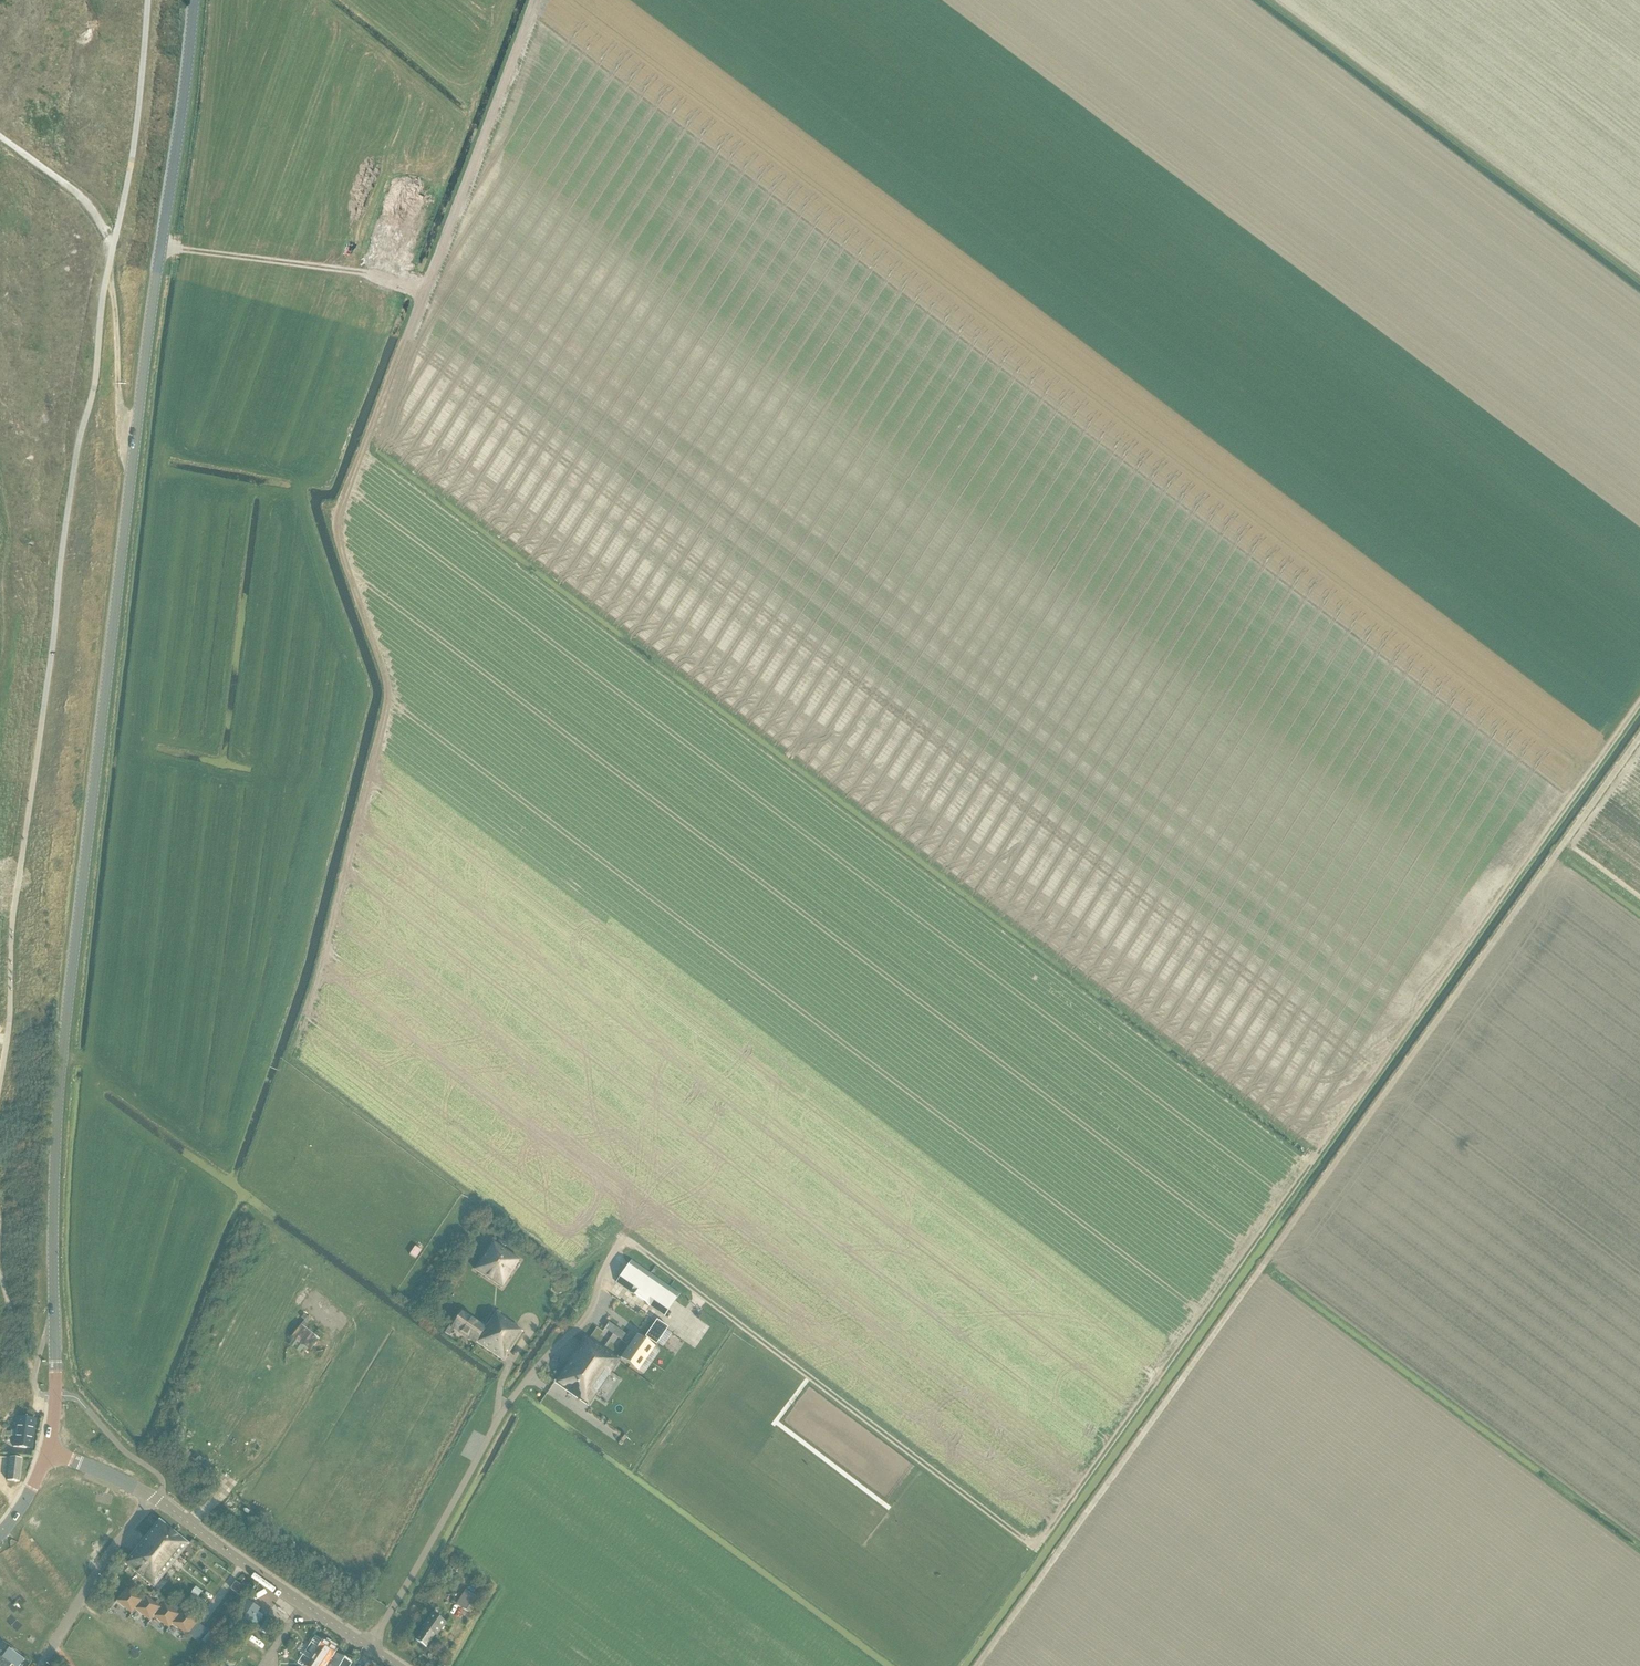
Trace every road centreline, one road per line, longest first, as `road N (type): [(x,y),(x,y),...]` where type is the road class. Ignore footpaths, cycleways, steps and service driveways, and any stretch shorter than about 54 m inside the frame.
road 1 (secondary): [(48,1450),(62,1057),(195,0)]
road 2 (track): [(1639,736),(978,1665)]
road 3 (track): [(370,431),(336,511),(335,535),(389,691),(314,992),(288,1058)]
road 4 (track): [(370,431),(534,0)]
road 5 (tertiary): [(398,1665),(156,1497)]
road 6 (track): [(422,293),(367,273),(162,247)]
road 7 (track): [(111,252),(122,415),(136,456)]
road 8 (residential): [(41,1665),(156,1497)]
road 9 (track): [(0,137),(87,203),(111,252)]

